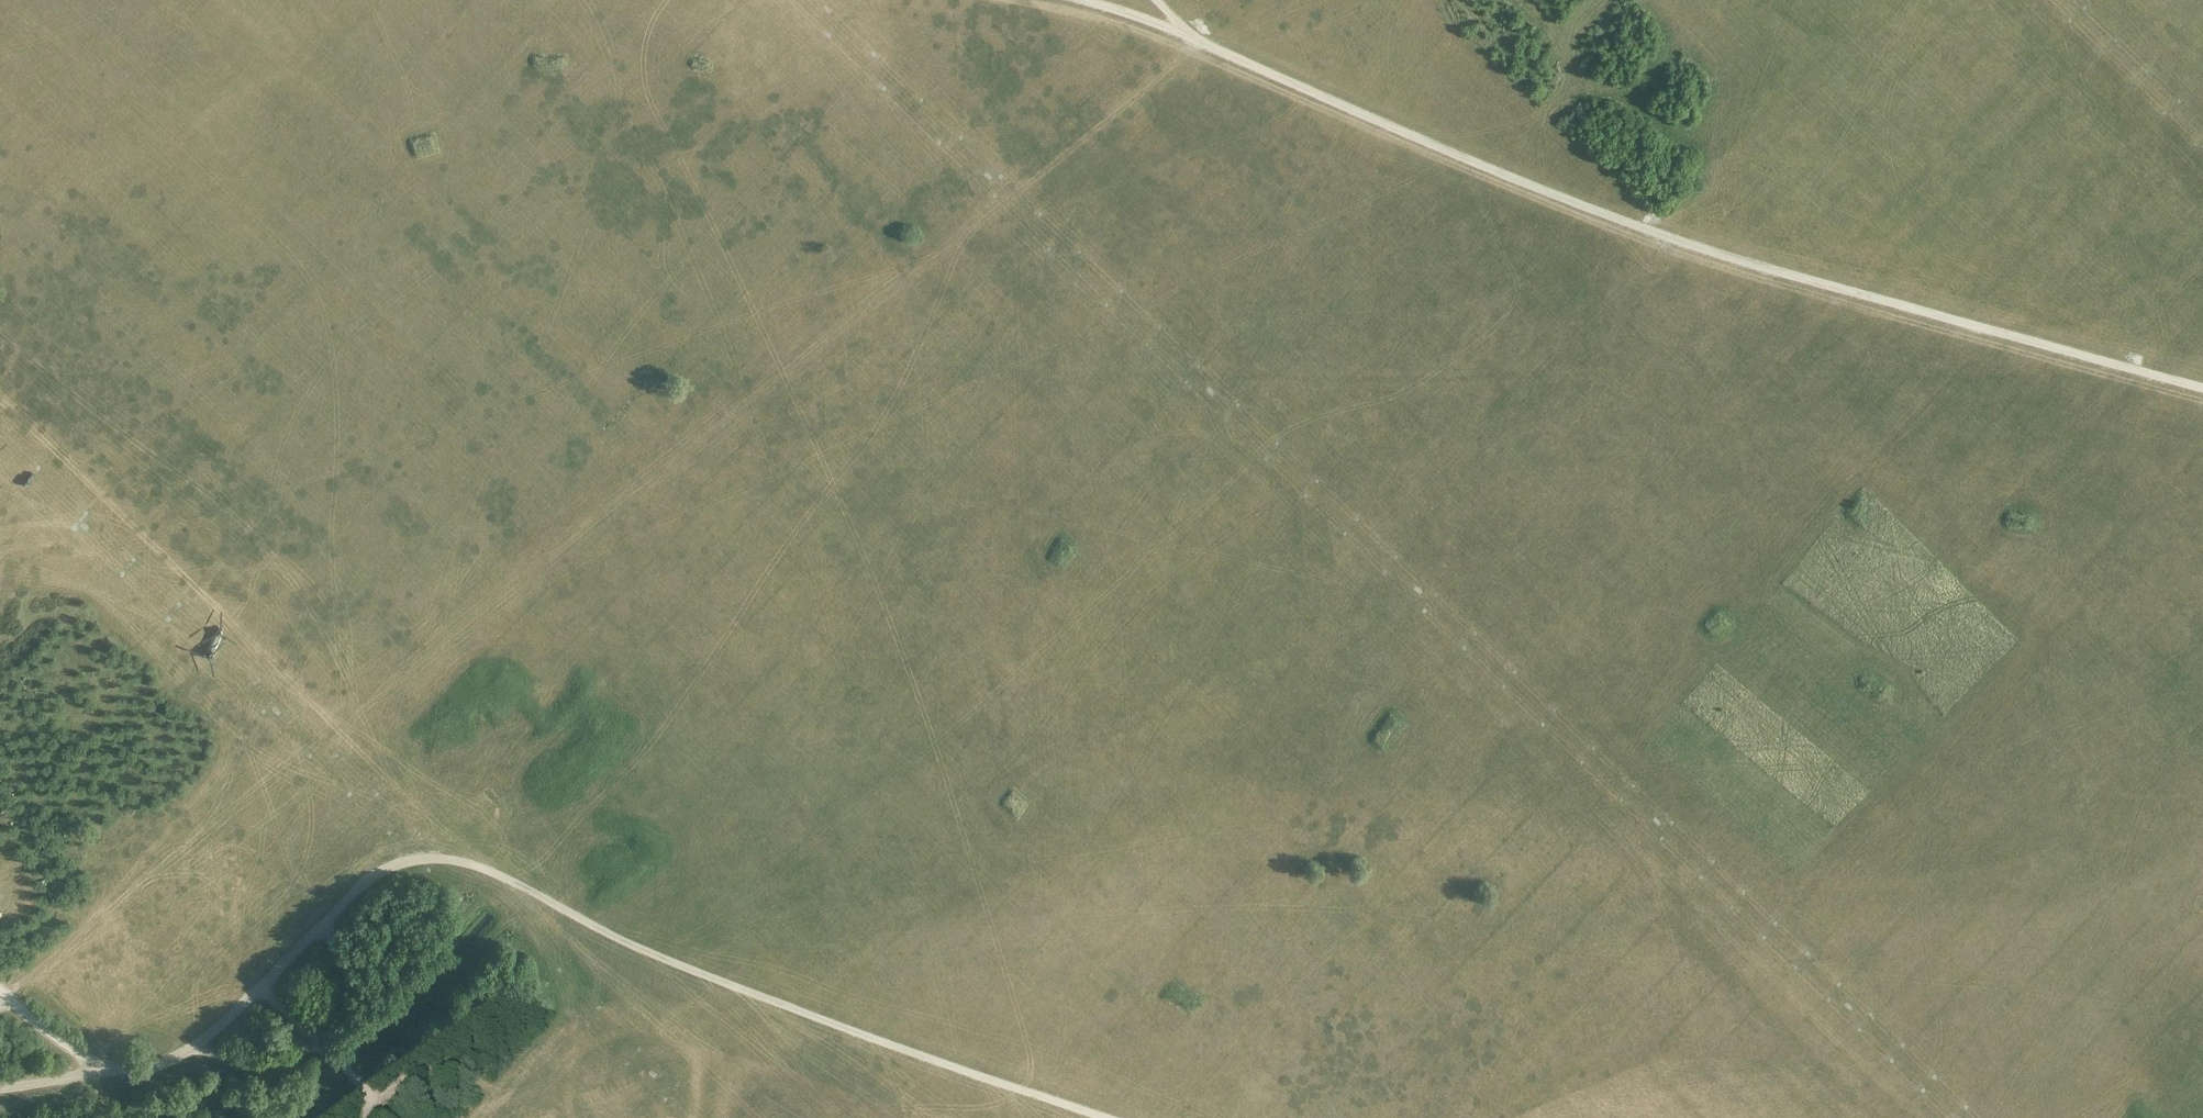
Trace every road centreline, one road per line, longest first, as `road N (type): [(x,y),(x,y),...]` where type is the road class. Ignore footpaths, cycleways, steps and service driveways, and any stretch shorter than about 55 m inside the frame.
road 1 (track): [(0,1088),(192,1045),(382,870),(439,859),(491,871),(755,992),(1105,1117)]
road 2 (track): [(2202,391),(1613,220),(1161,28),(1076,0)]
road 3 (track): [(261,983),(400,1117)]
road 4 (track): [(473,1074),(401,1076),(376,1095),(367,1117)]
road 5 (track): [(96,1068),(0,991)]

